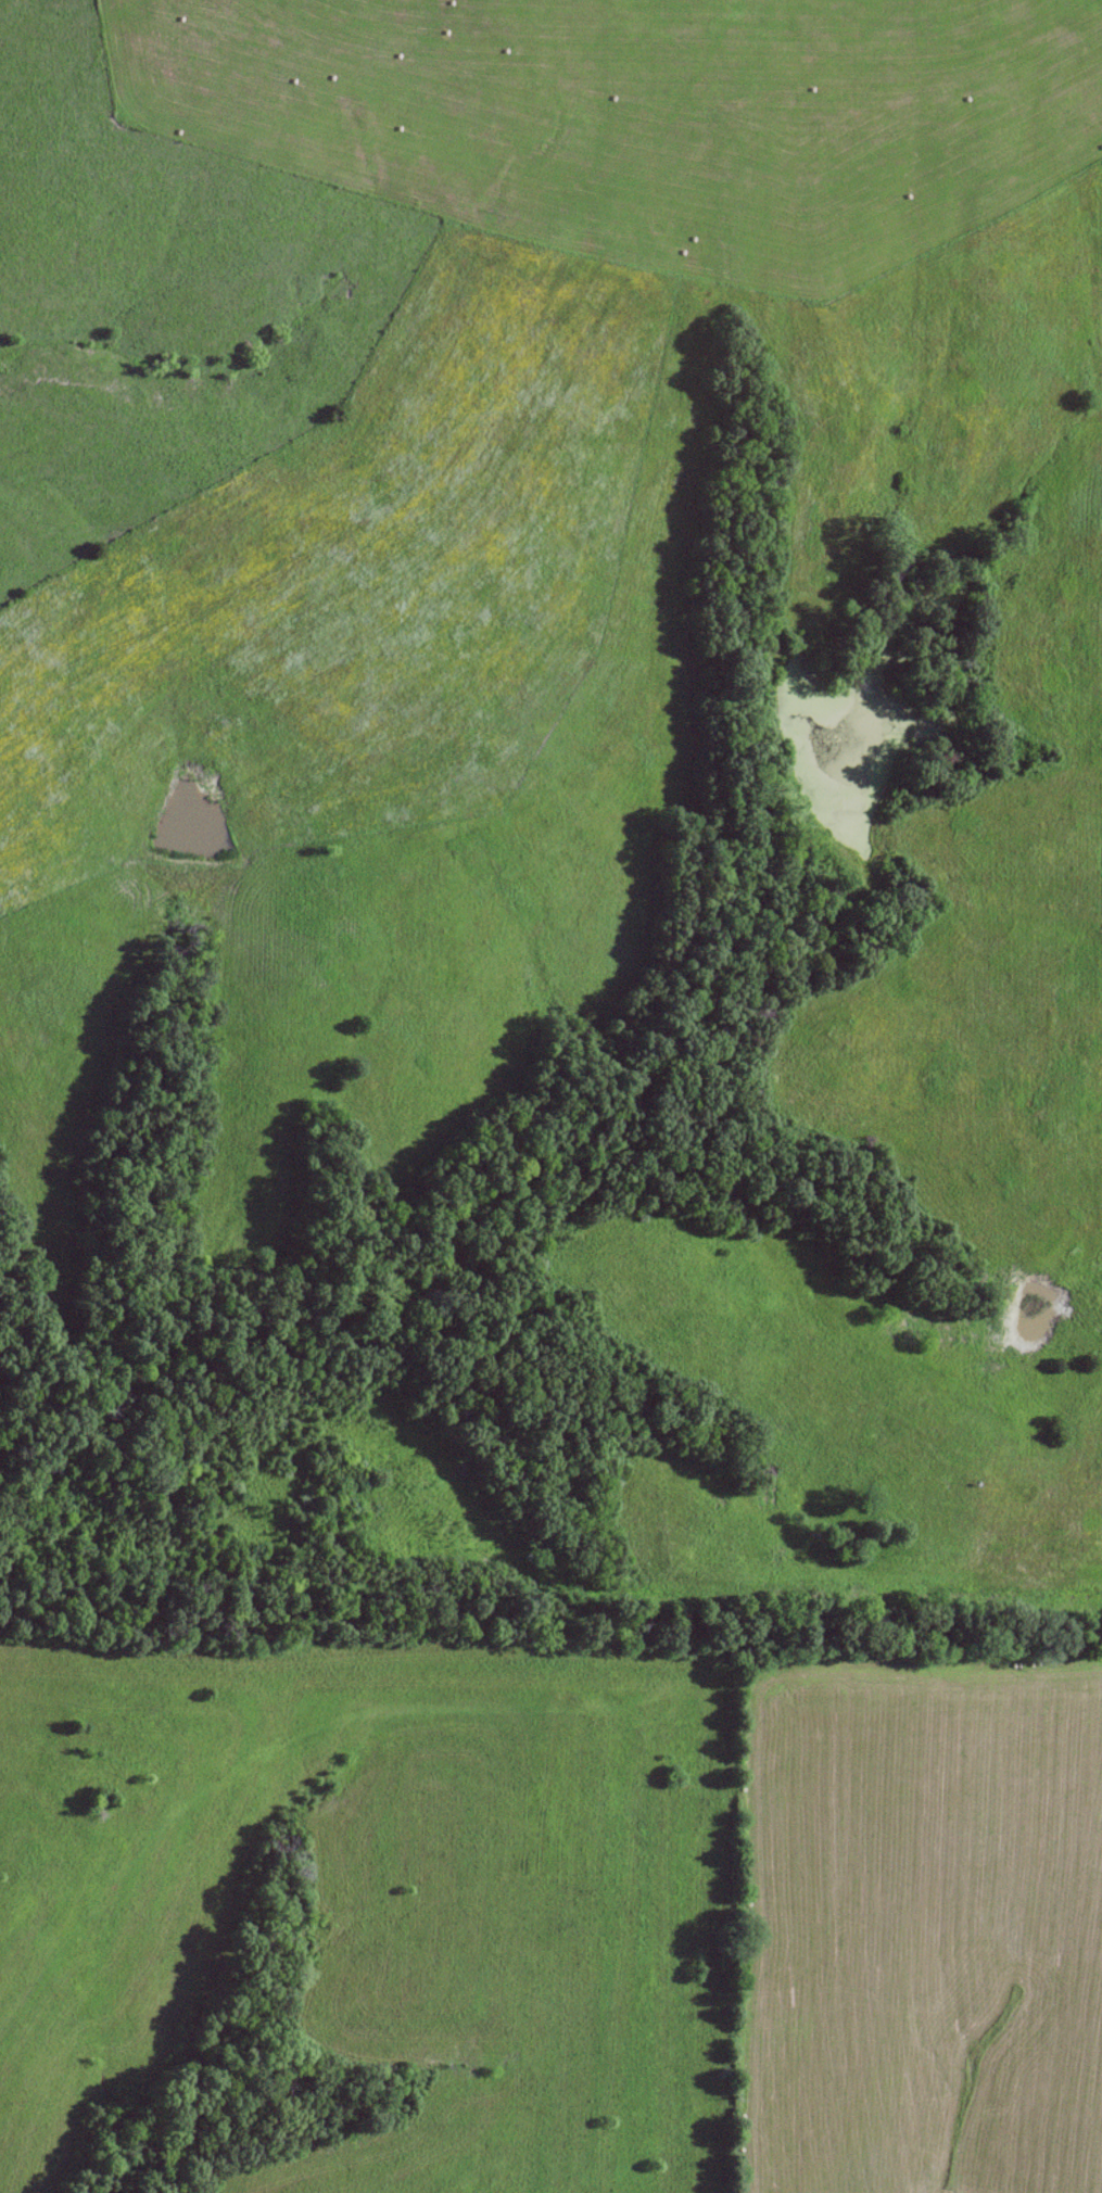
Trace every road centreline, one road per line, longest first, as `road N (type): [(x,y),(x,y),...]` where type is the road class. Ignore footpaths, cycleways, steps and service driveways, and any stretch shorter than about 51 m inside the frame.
road 1 (residential): [(642,1568),(685,1563),(802,1583),(996,1573),(1050,1565),(1101,1531)]

